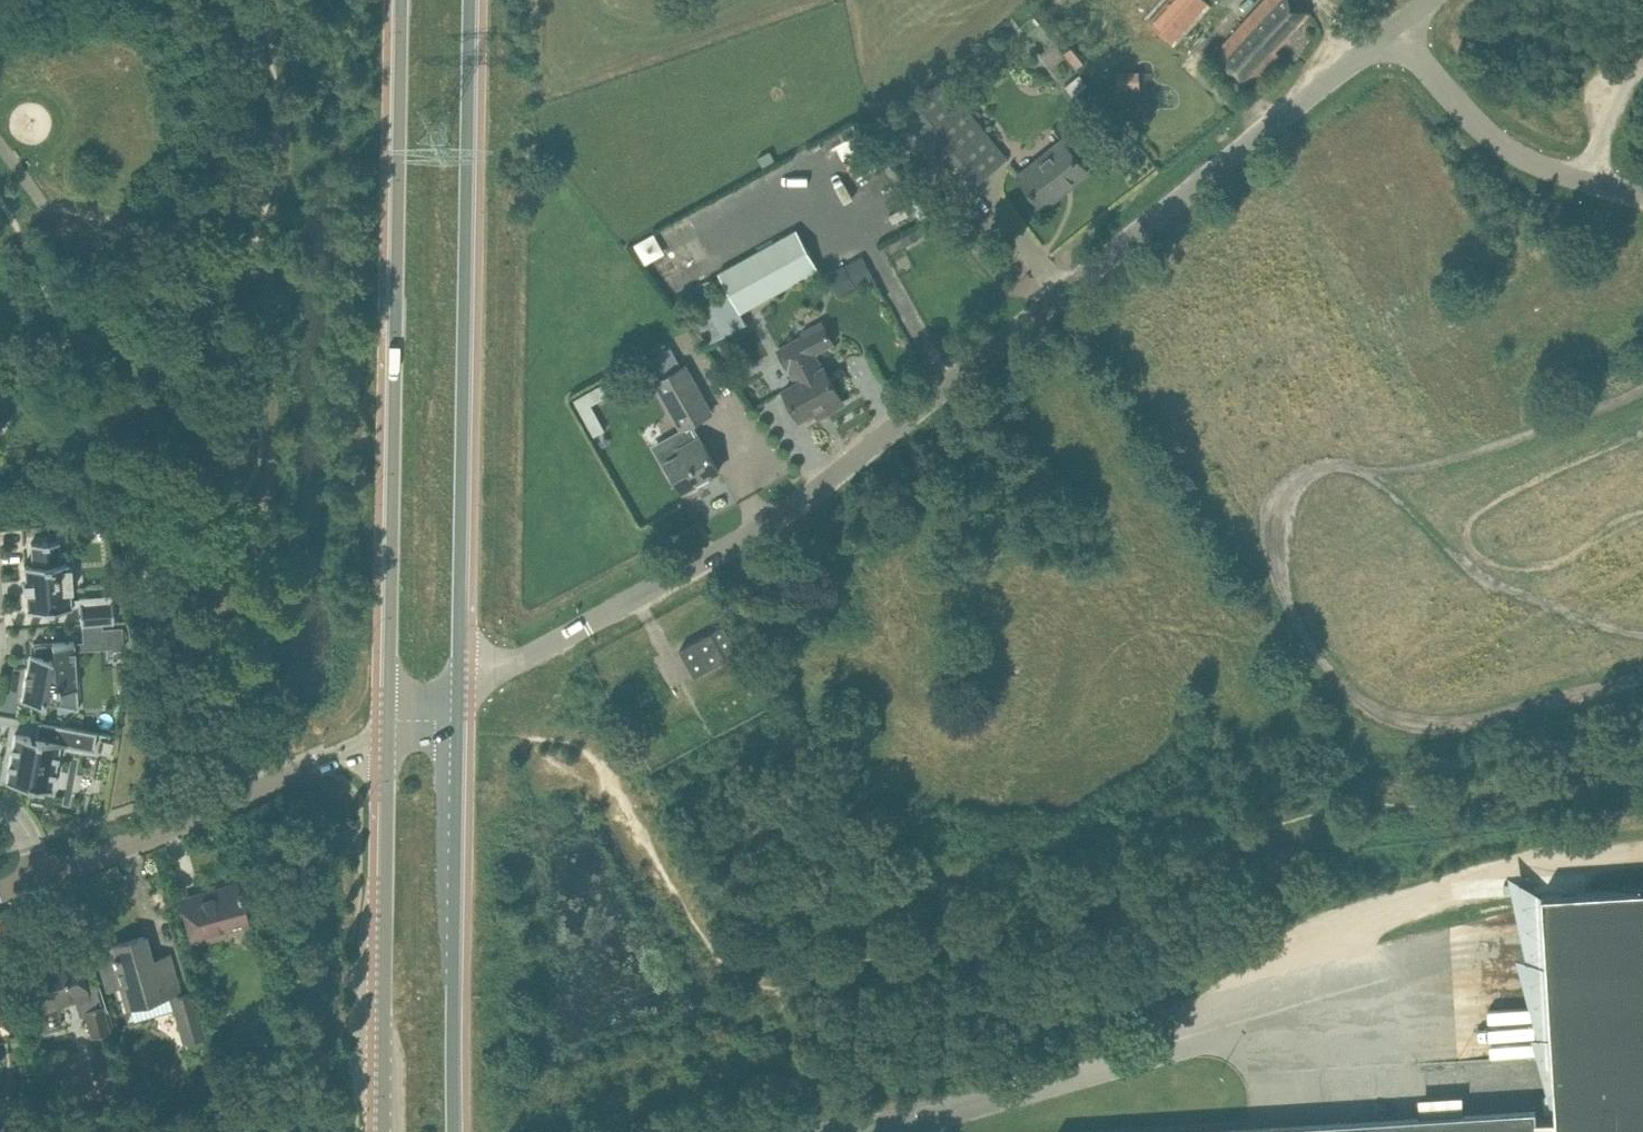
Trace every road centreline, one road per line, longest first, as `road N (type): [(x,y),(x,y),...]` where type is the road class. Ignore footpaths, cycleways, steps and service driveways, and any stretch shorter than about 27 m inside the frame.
road 1 (unclassified): [(462,689),(773,520),(855,464),(1393,28)]
road 2 (secondary): [(402,0),(390,723)]
road 3 (secondary): [(462,689),(473,0)]
road 4 (secondary): [(456,1131),(462,689)]
road 5 (secondary): [(390,723),(384,1131)]
road 6 (residential): [(44,876),(317,767),(390,723)]
road 7 (unclassified): [(1592,181),(1519,154),(1477,126),(1393,28)]
road 8 (unclassified): [(1592,181),(1623,88),(1642,62)]

